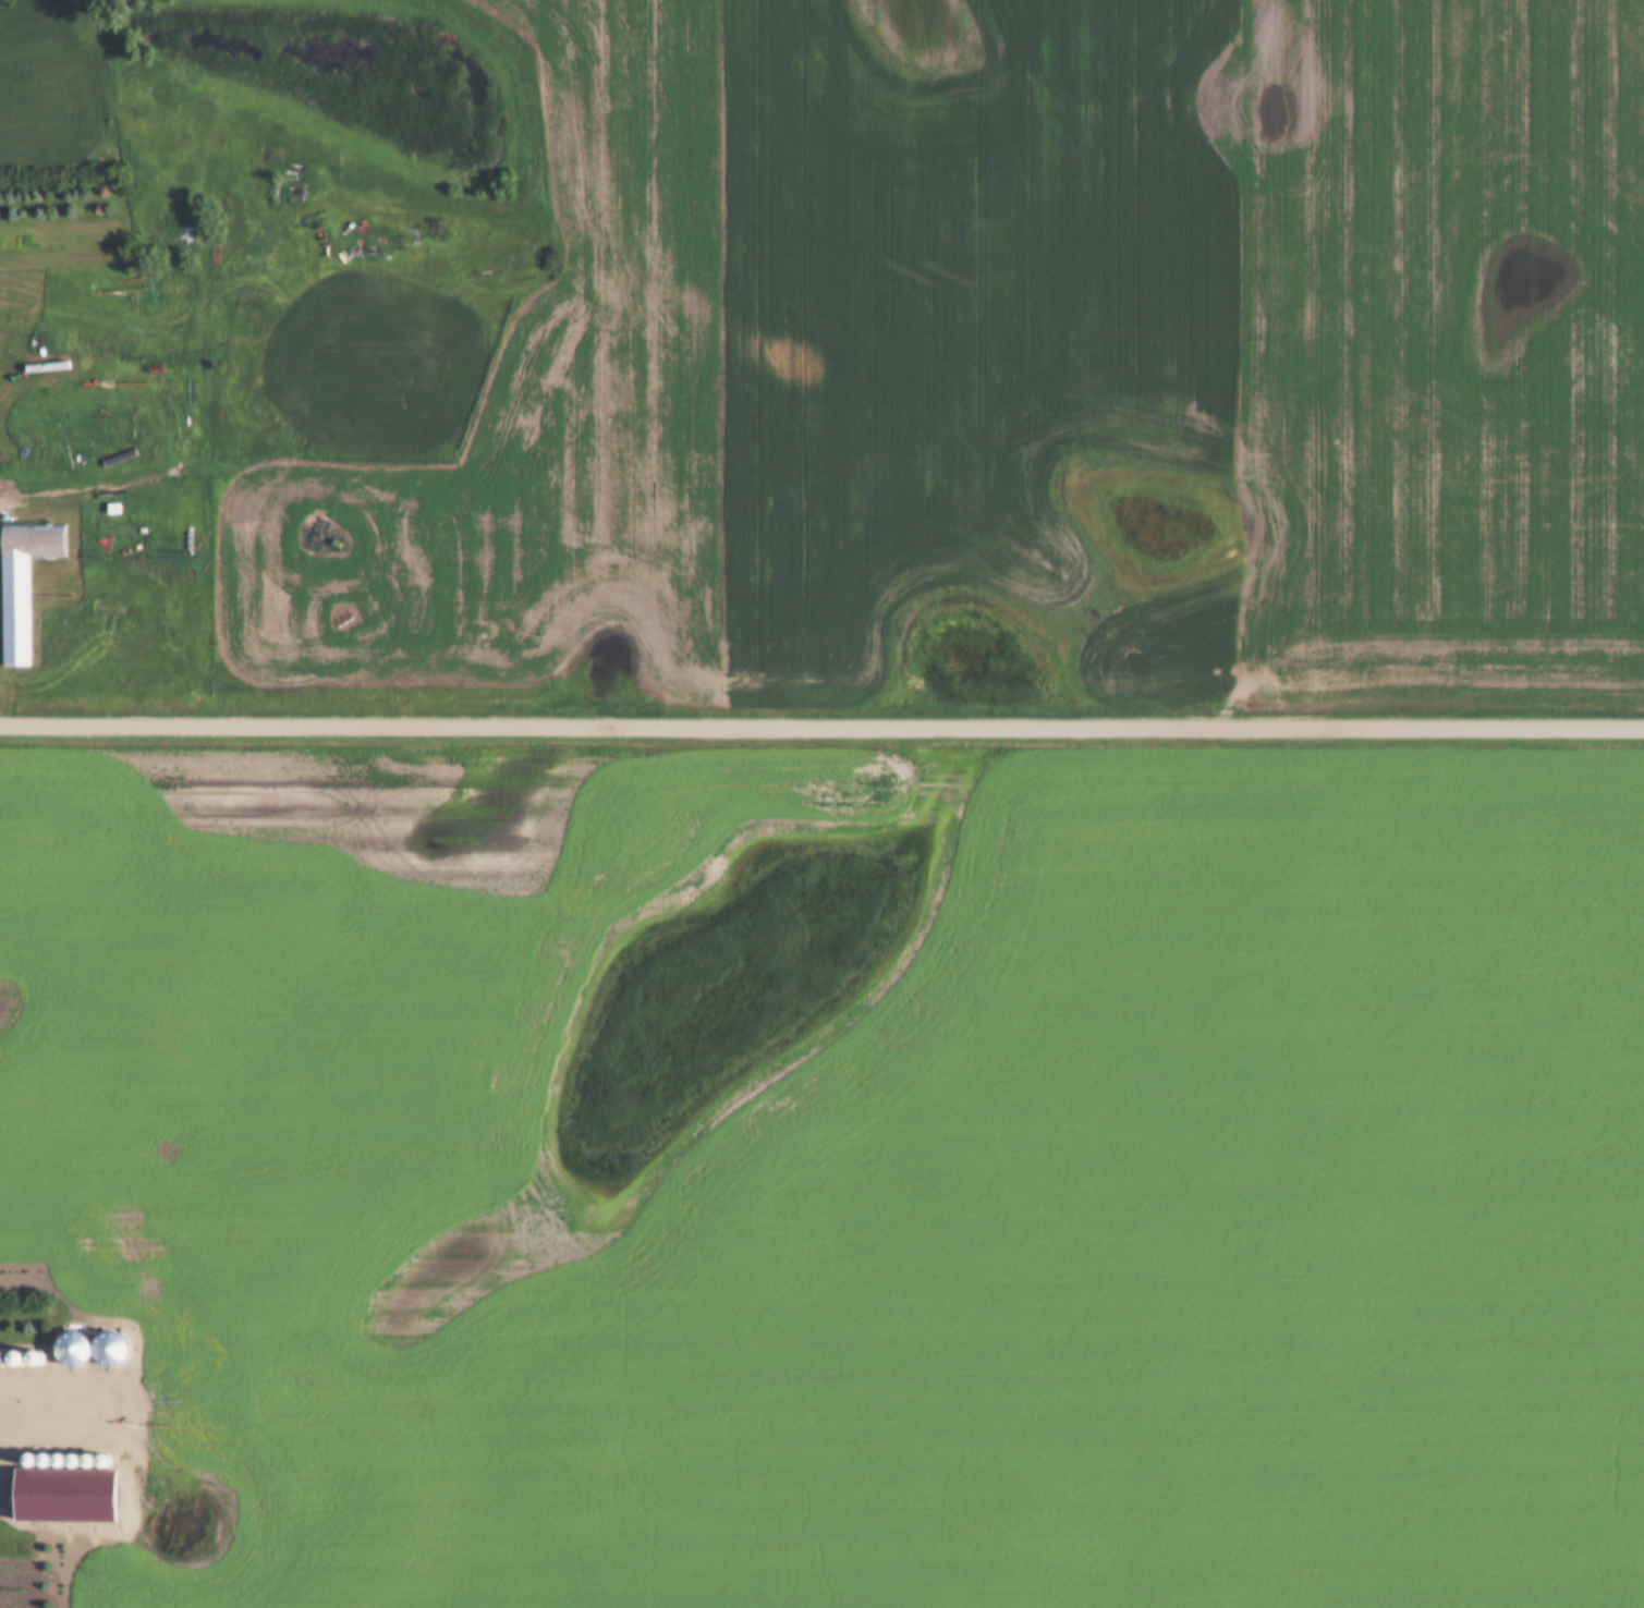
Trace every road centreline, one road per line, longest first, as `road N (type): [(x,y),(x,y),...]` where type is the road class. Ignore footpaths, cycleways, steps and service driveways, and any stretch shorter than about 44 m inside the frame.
road 1 (residential): [(1643,721),(0,721)]

